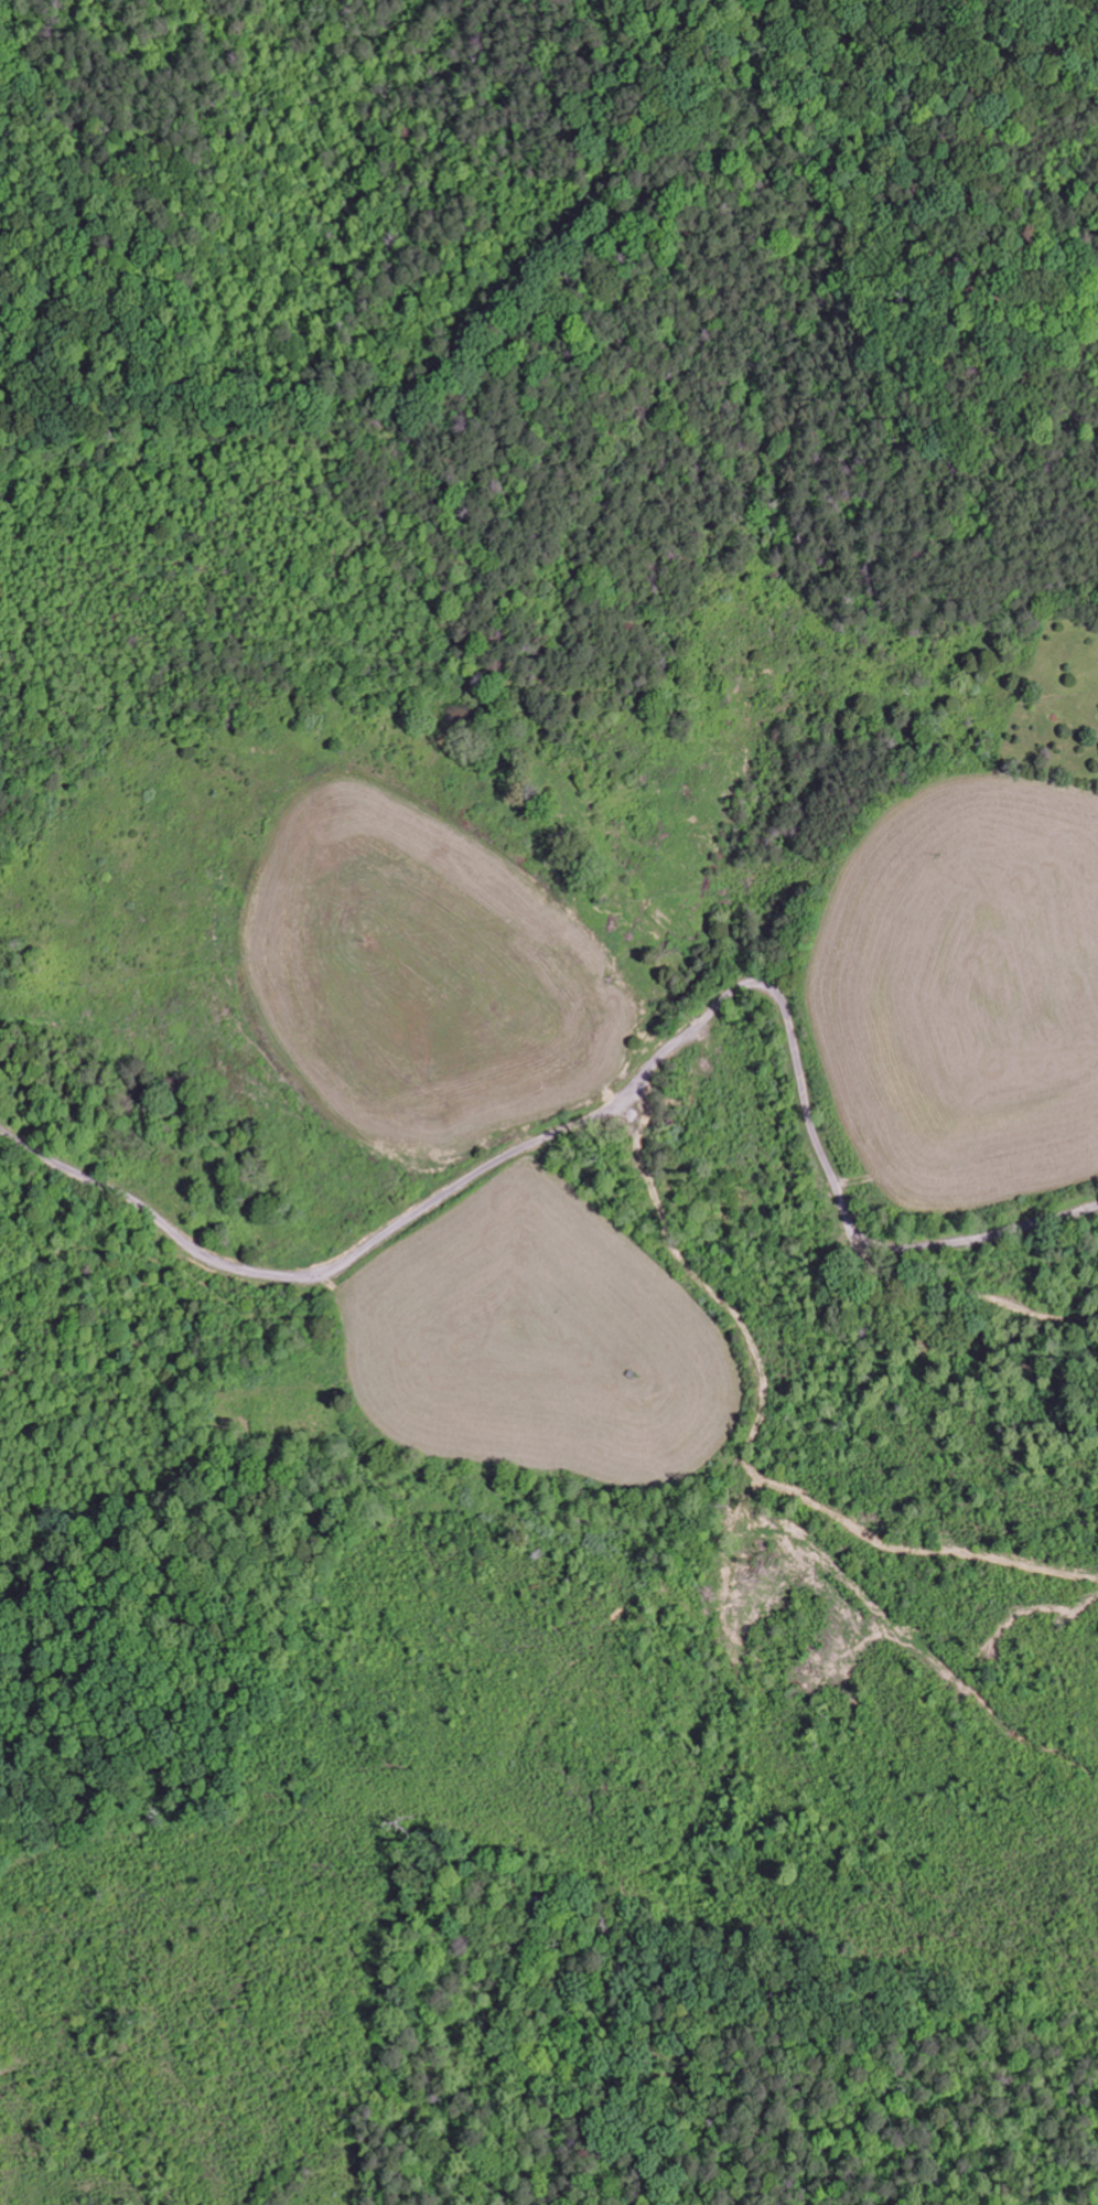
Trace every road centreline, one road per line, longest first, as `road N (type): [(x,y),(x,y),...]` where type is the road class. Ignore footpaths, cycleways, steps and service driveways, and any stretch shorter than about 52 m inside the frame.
road 1 (residential): [(747,981),(605,1110),(489,1164),(319,1275),(214,1261),(139,1207),(0,1132)]
road 2 (residential): [(836,1189),(857,1233),(868,1243),(898,1246),(978,1239),(1097,1204)]
road 3 (residential): [(836,1189),(809,1121),(781,999),(764,983),(747,981)]

